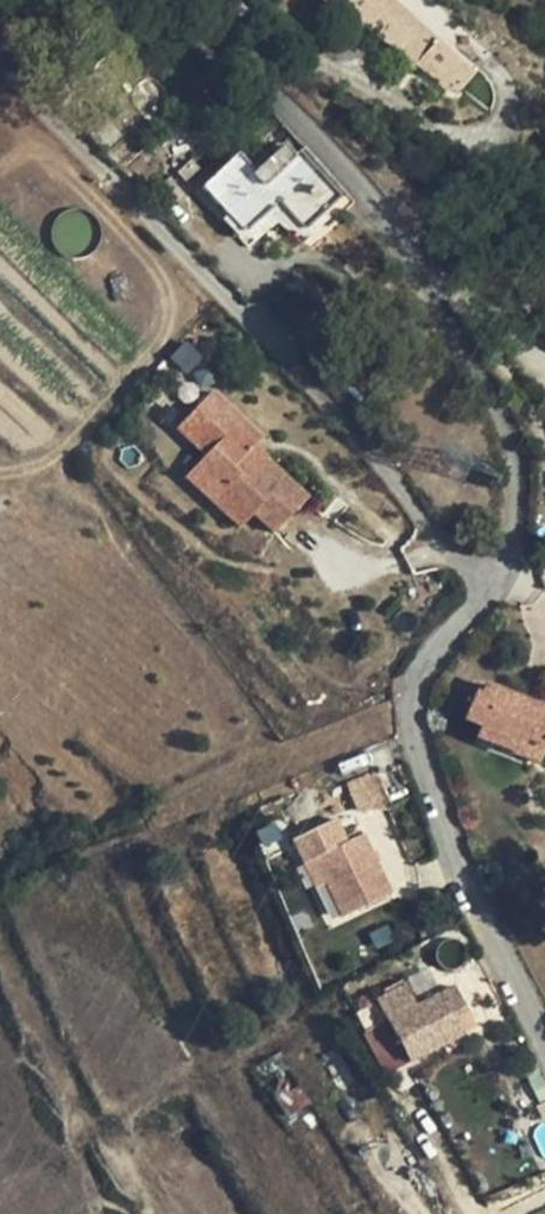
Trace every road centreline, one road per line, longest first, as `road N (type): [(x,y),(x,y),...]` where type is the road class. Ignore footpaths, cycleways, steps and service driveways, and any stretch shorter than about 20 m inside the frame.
road 1 (residential): [(485,592),(507,561),(513,454),(442,303),(200,0)]
road 2 (residential): [(485,592),(444,636),(409,695),(410,748),(474,901),(544,1037)]

